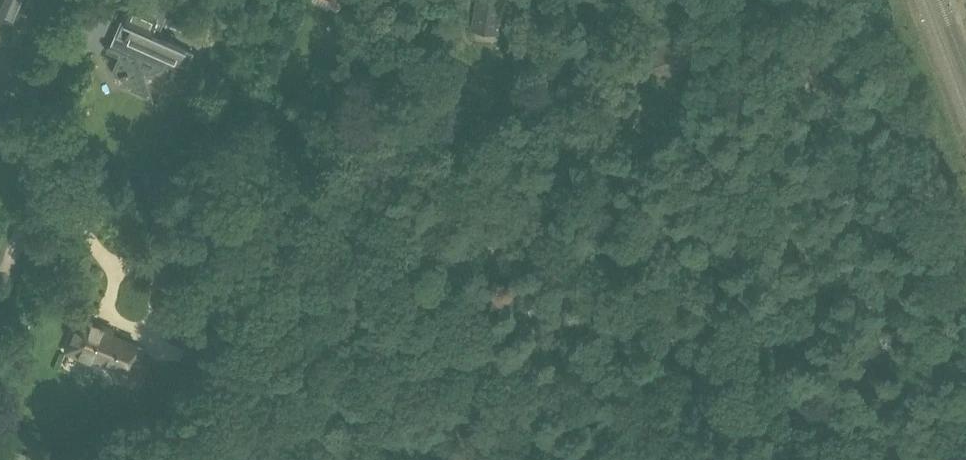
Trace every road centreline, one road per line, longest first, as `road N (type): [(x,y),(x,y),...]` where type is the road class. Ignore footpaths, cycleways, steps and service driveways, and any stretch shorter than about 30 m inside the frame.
road 1 (track): [(0,268),(15,233),(38,87),(73,0)]

